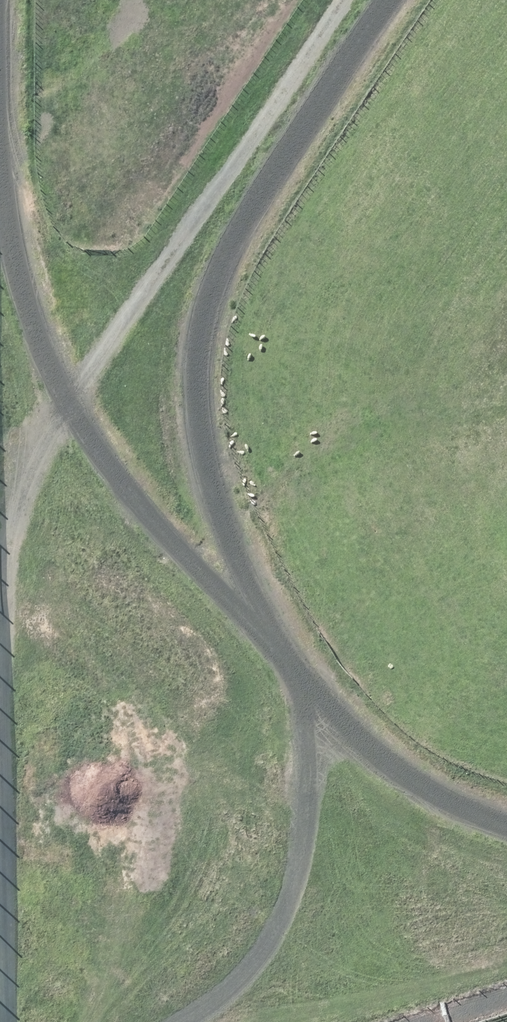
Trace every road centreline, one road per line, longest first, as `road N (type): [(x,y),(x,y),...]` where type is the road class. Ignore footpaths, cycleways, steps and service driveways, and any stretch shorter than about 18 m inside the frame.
road 1 (track): [(506,829),(484,825),(321,705),(235,576),(196,442),(199,363),(226,269),(412,0)]
road 2 (track): [(26,1021),(15,0)]
road 3 (track): [(344,0),(131,320),(67,398),(18,317)]
road 4 (track): [(321,705),(310,820),(255,967),(192,1021)]
road 5 (track): [(67,398),(279,642)]

